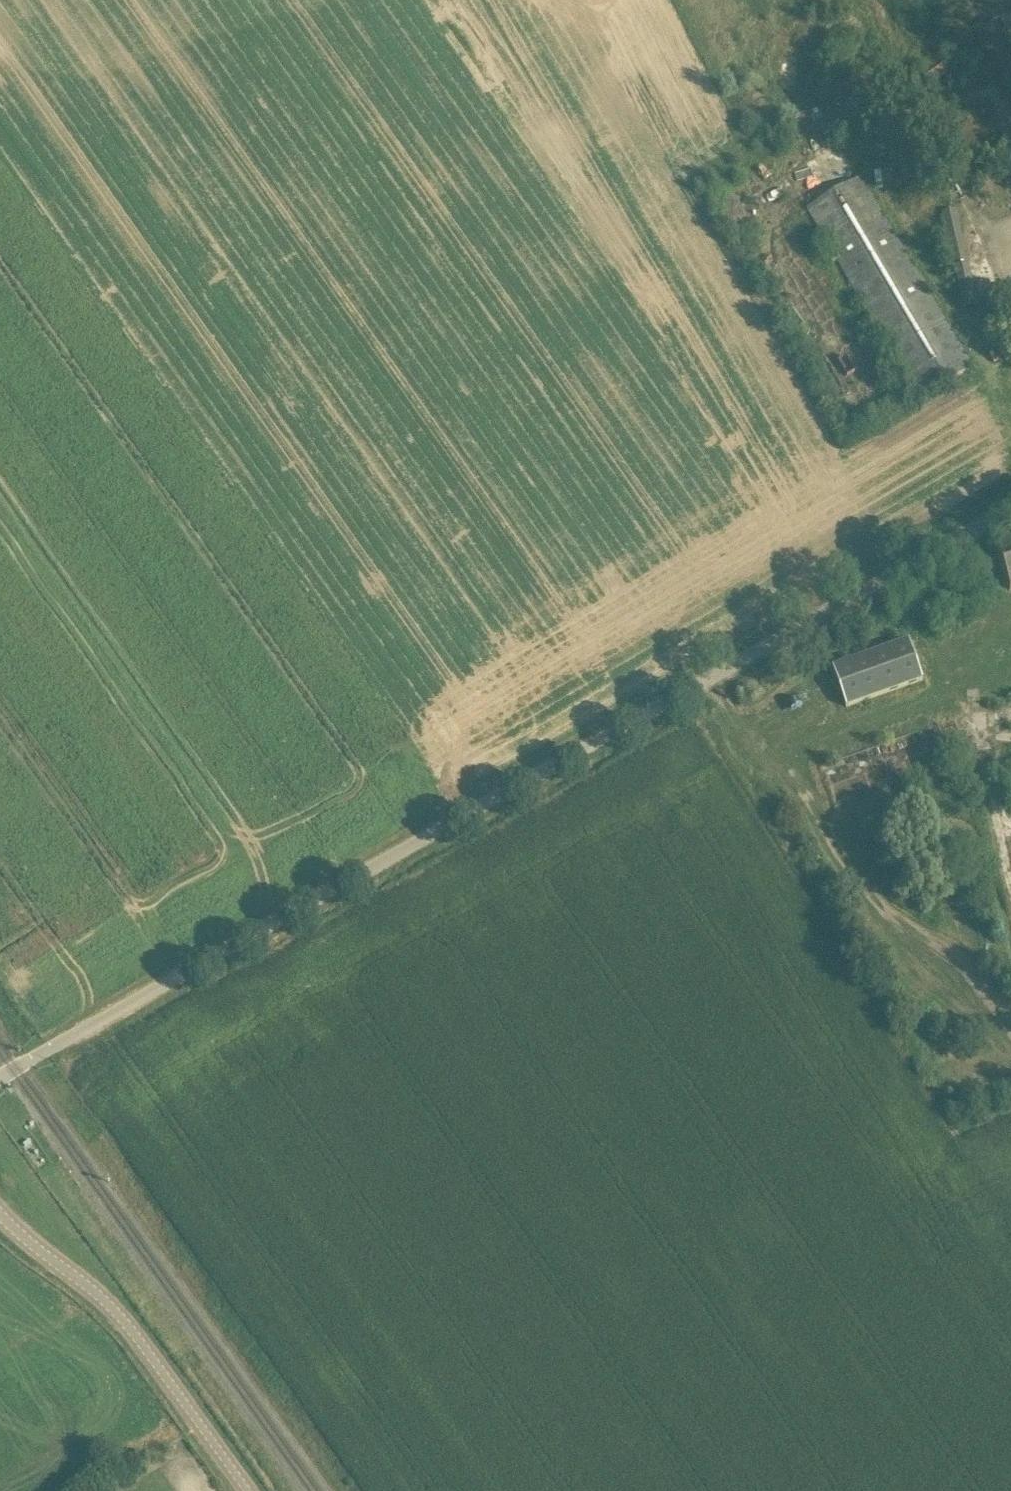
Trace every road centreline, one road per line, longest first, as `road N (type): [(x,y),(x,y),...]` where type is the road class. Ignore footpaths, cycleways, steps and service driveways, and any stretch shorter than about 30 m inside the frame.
road 1 (unclassified): [(0,1078),(429,829),(1010,517)]
road 2 (track): [(703,678),(801,792),(894,922),(1010,1043)]
road 3 (unclassified): [(251,1490),(147,1344),(97,1291),(0,1213)]
road 4 (track): [(978,748),(1010,886)]

